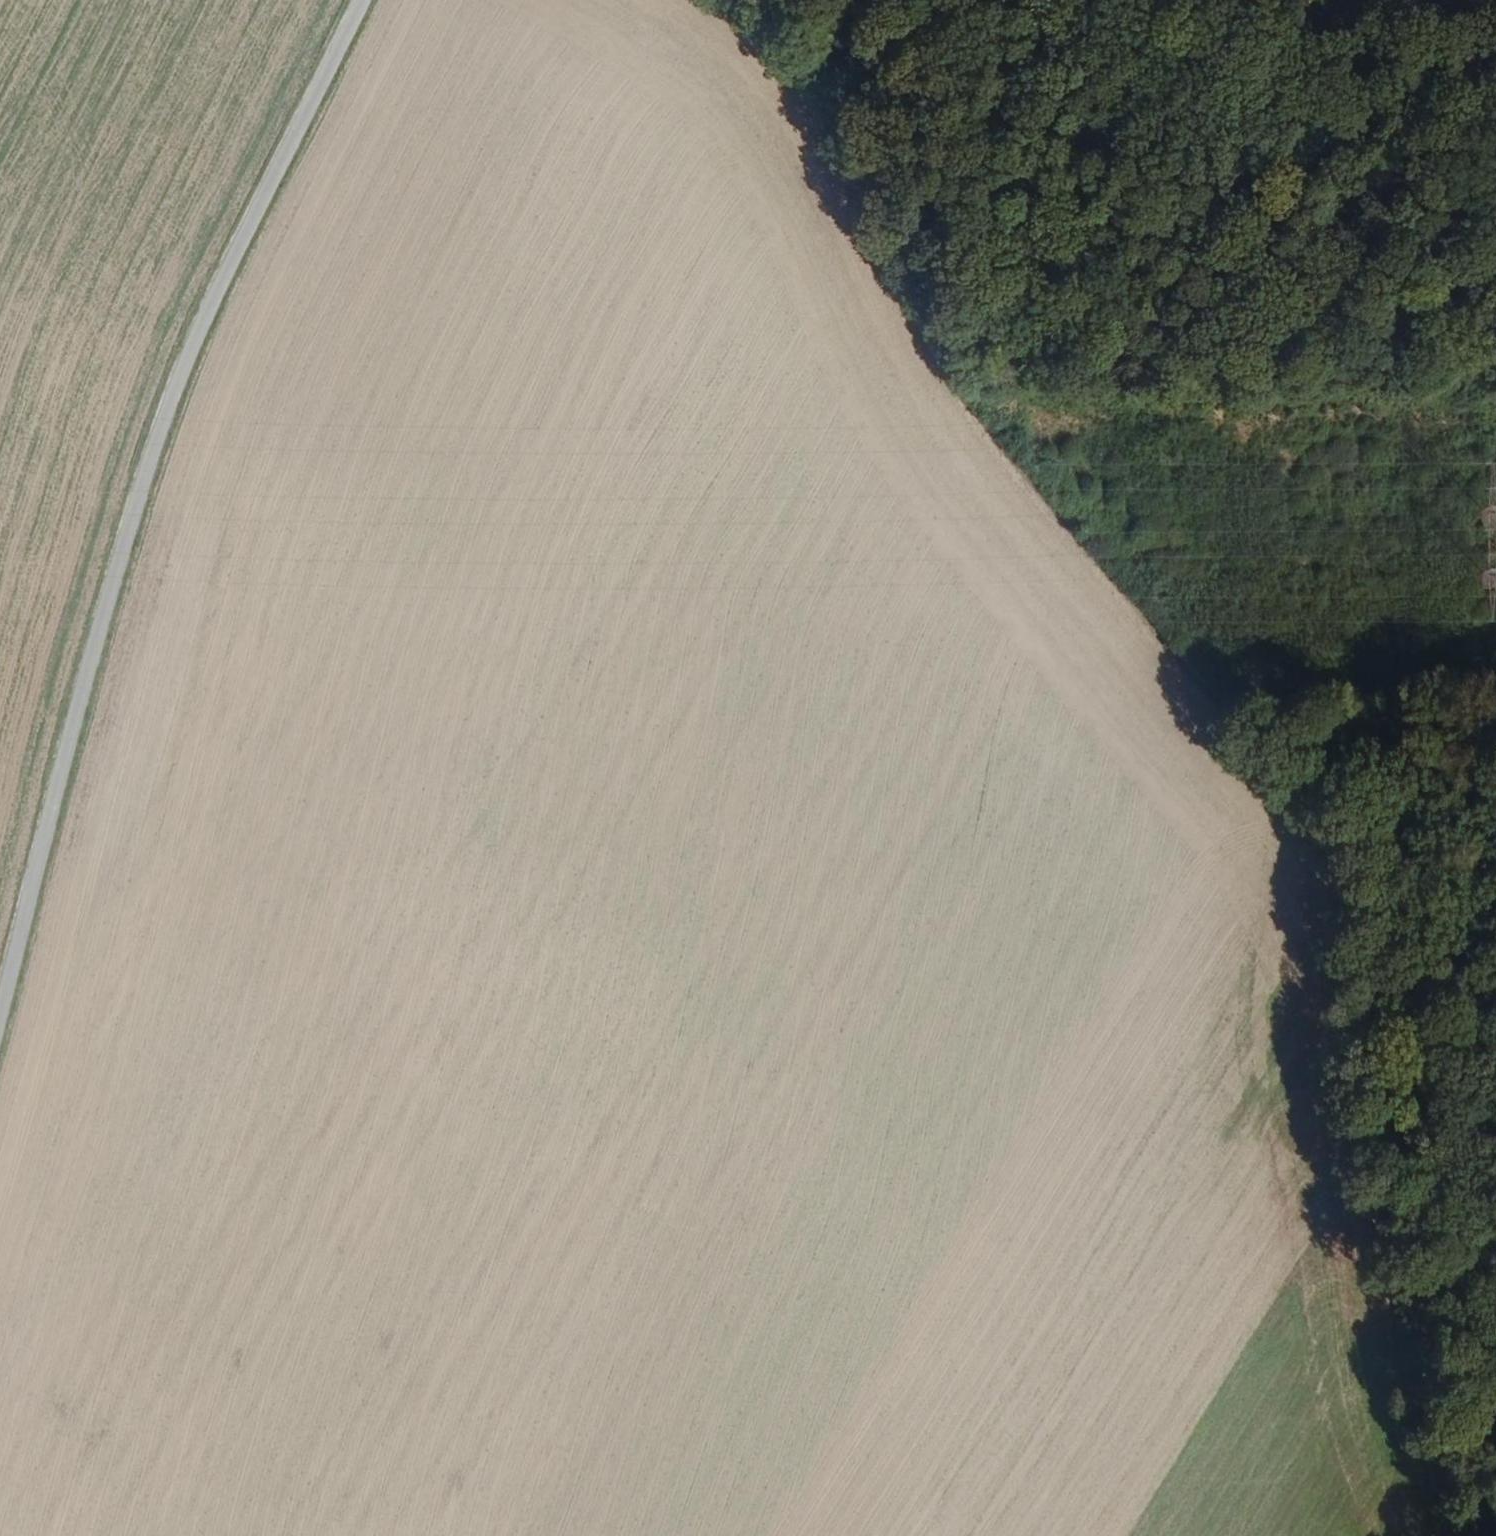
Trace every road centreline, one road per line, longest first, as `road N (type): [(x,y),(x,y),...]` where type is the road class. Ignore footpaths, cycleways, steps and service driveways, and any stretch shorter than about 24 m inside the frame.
road 1 (tertiary): [(363,0),(169,406),(72,727),(0,1019)]
road 2 (track): [(1495,258),(1138,0)]

